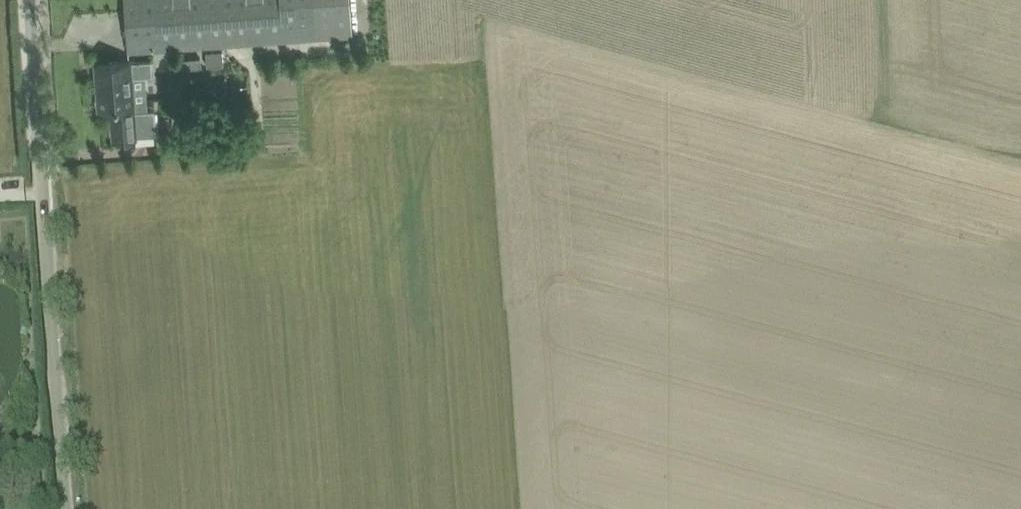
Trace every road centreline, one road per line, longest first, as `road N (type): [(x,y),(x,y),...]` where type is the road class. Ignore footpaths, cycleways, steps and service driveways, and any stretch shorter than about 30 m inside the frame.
road 1 (unclassified): [(62,508),(27,0)]

